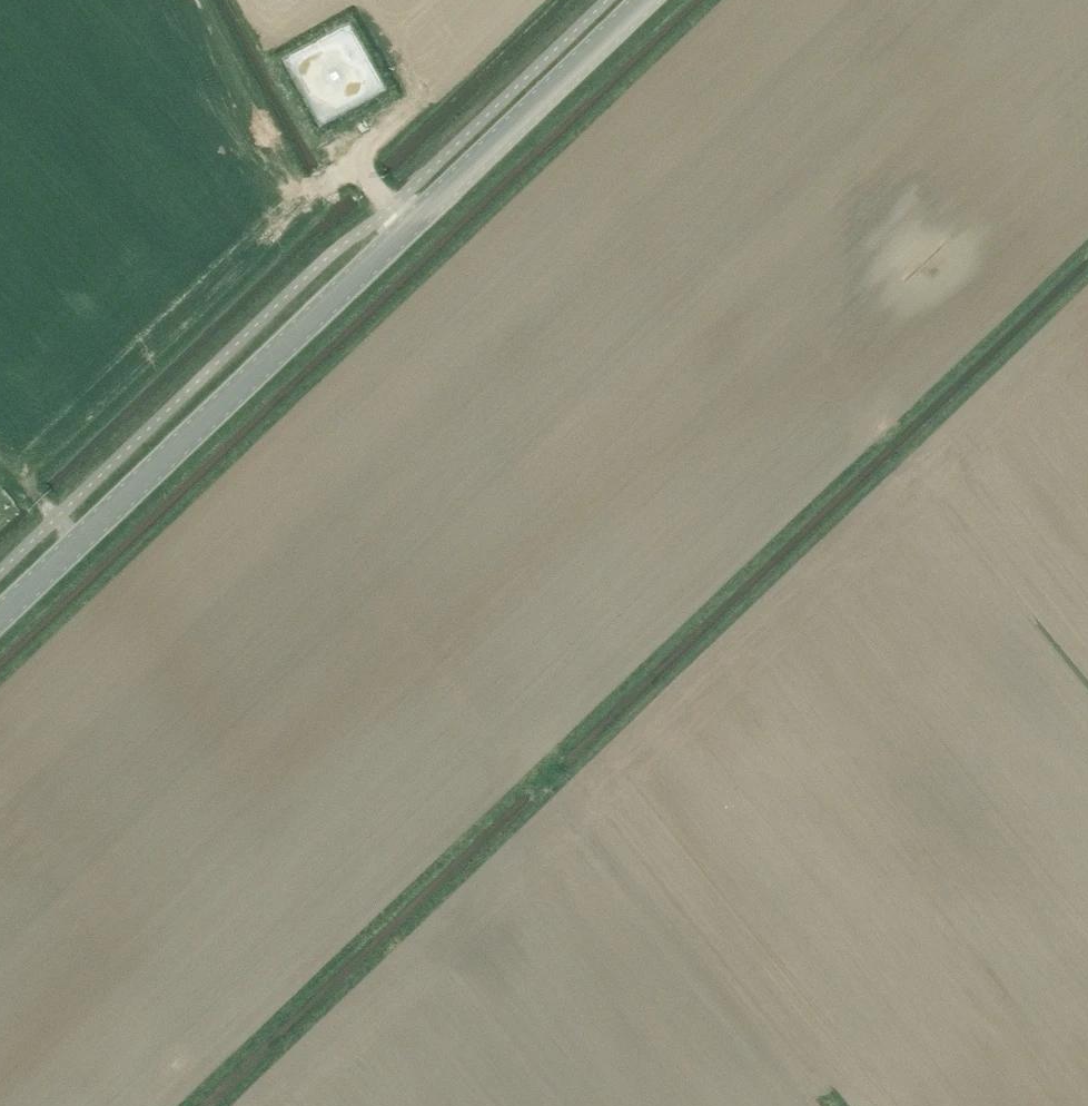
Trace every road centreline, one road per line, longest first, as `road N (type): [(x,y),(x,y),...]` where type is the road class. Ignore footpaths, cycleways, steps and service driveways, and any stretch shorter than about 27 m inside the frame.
road 1 (tertiary): [(0,619),(648,0)]

